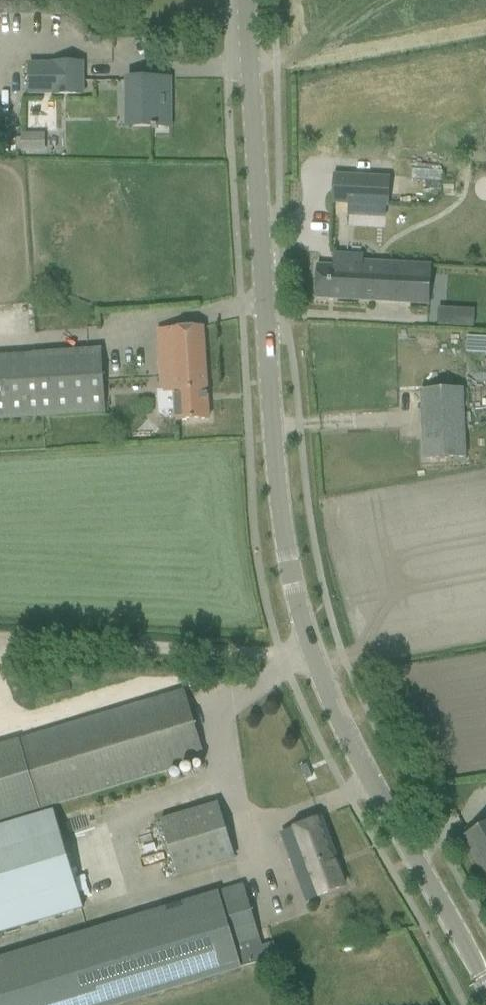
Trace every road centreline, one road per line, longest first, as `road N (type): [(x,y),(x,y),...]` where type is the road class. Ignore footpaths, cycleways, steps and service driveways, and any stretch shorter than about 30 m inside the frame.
road 1 (tertiary): [(485,986),(333,694),(304,619),(274,439),(247,0)]
road 2 (track): [(278,657),(0,640)]

